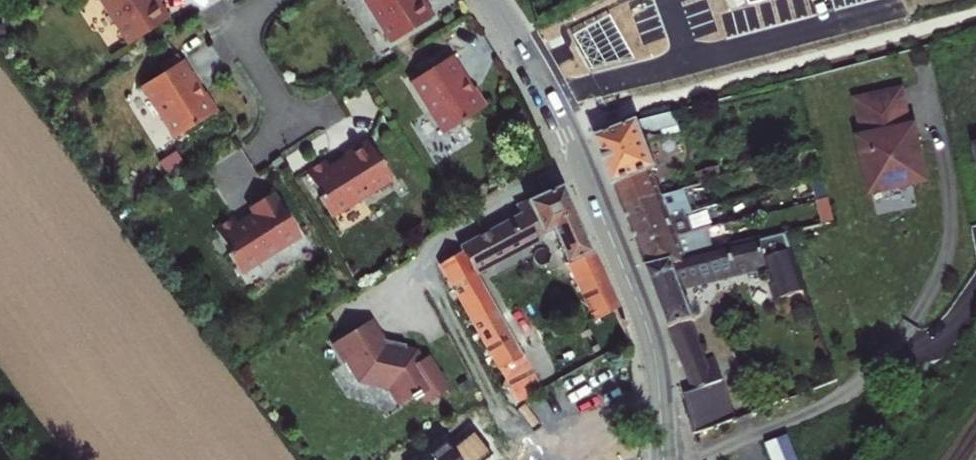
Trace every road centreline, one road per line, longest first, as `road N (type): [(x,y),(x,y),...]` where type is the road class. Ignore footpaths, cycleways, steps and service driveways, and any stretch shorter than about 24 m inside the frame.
road 1 (tertiary): [(492,0),(566,132),(643,321),(664,459)]
road 2 (residential): [(268,0),(229,24),(287,118)]

